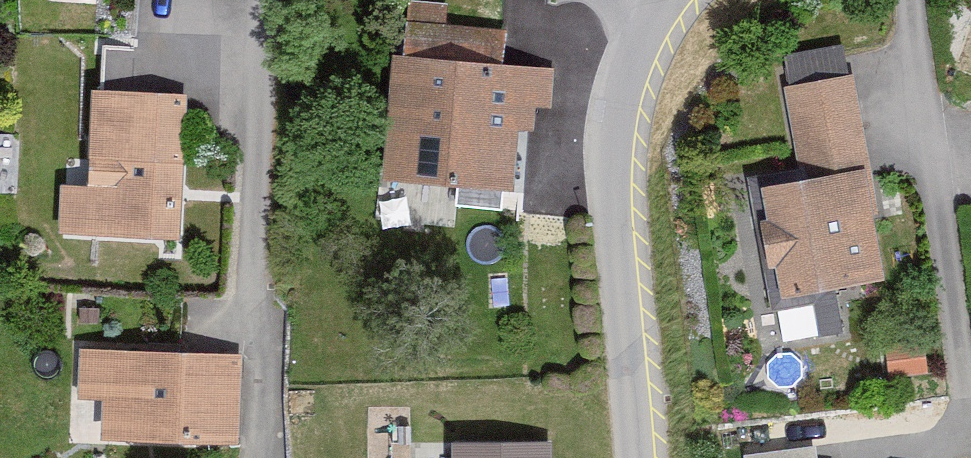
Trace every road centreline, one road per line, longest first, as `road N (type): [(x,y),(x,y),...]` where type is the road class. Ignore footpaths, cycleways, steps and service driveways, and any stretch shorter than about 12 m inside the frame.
road 1 (residential): [(912,0),(962,423),(933,442),(841,452)]
road 2 (residential): [(296,0),(274,457)]
road 3 (residential): [(632,0),(646,457)]

